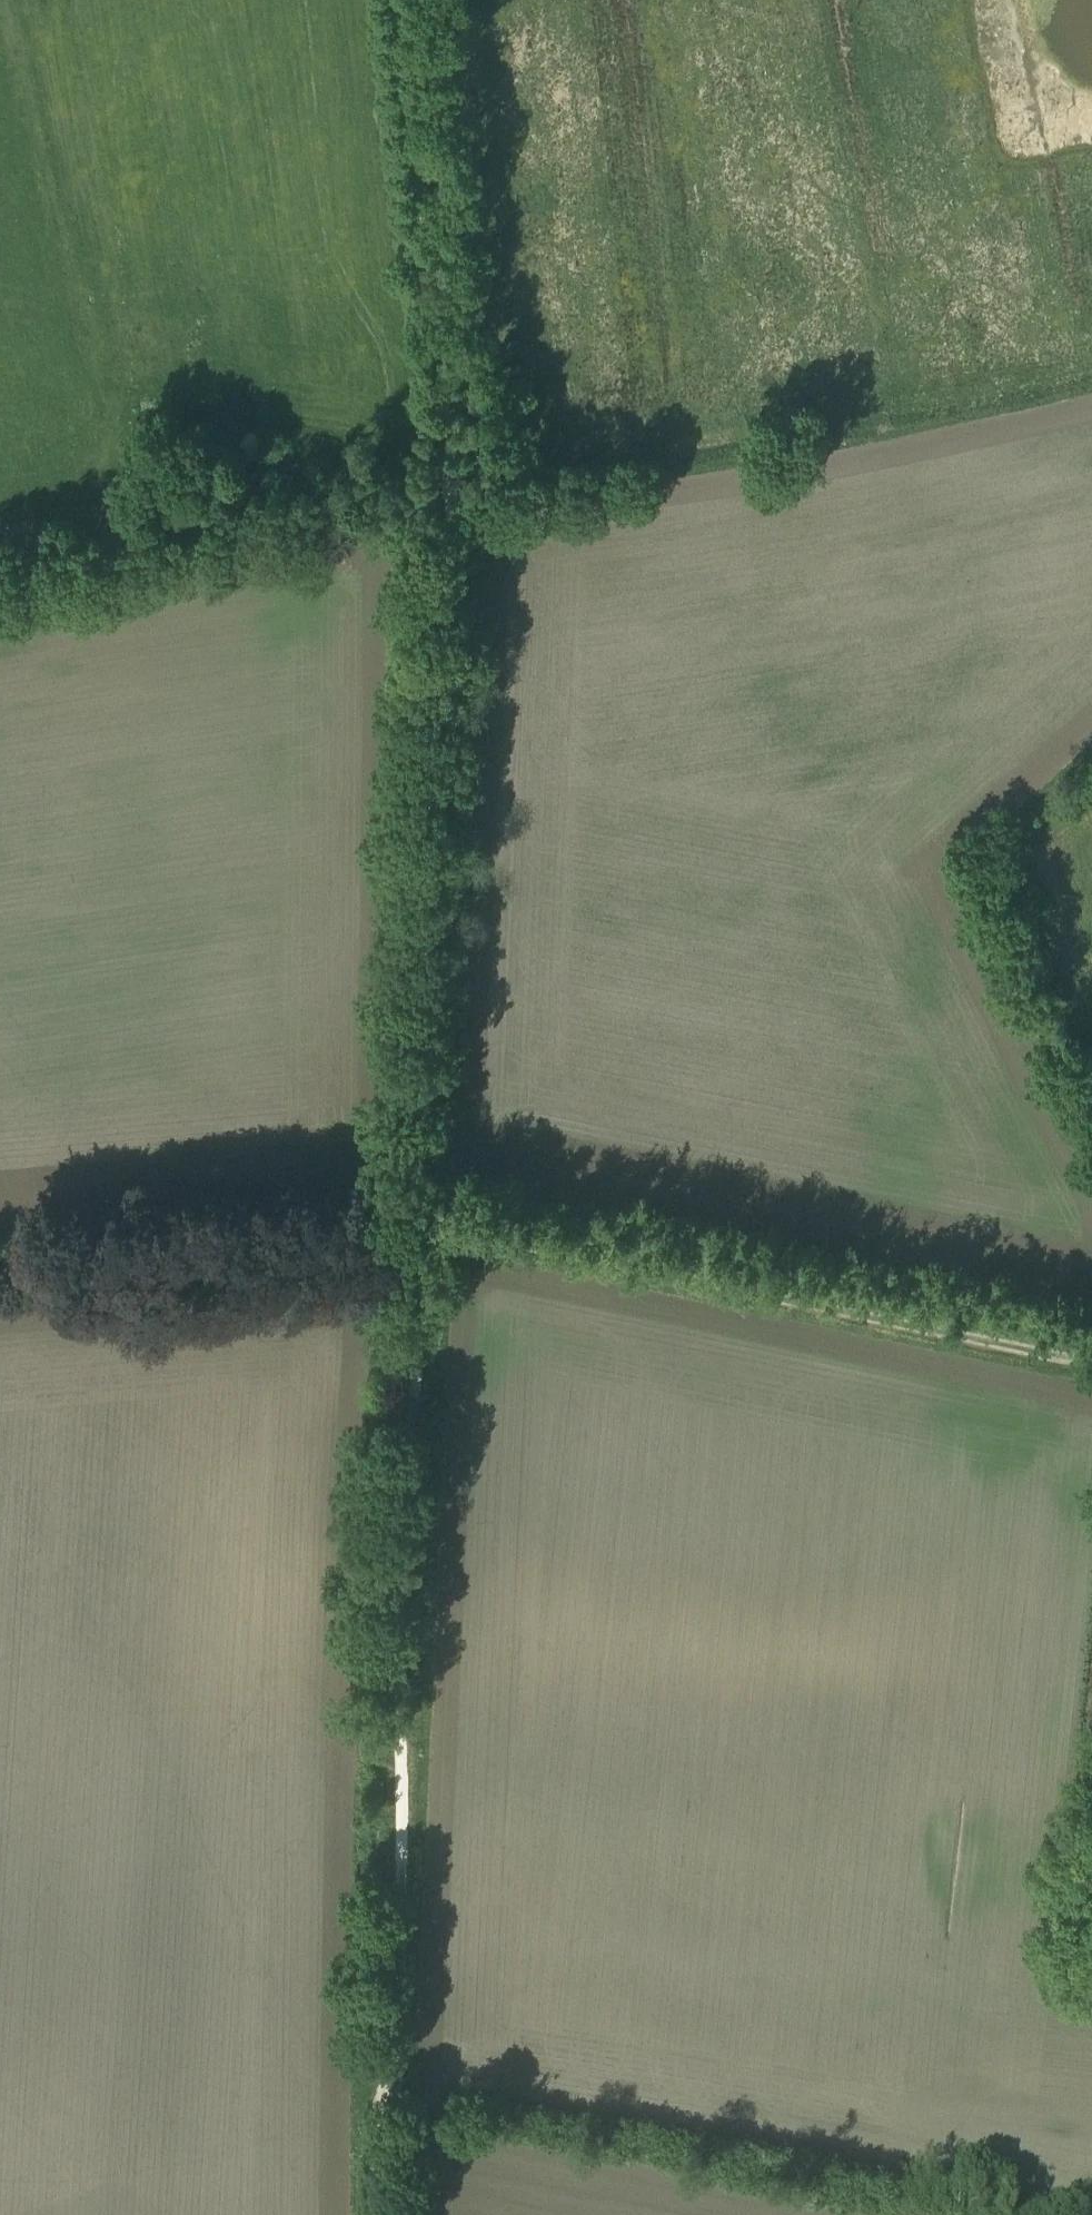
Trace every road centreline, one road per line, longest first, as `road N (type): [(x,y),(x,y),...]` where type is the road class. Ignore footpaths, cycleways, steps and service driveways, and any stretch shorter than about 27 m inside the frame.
road 1 (track): [(393,0),(462,590),(422,1232)]
road 2 (track): [(422,1232),(400,1672),(396,1998),(379,2214)]
road 3 (track): [(422,1232),(1091,1365)]
road 4 (track): [(0,1259),(422,1232)]

